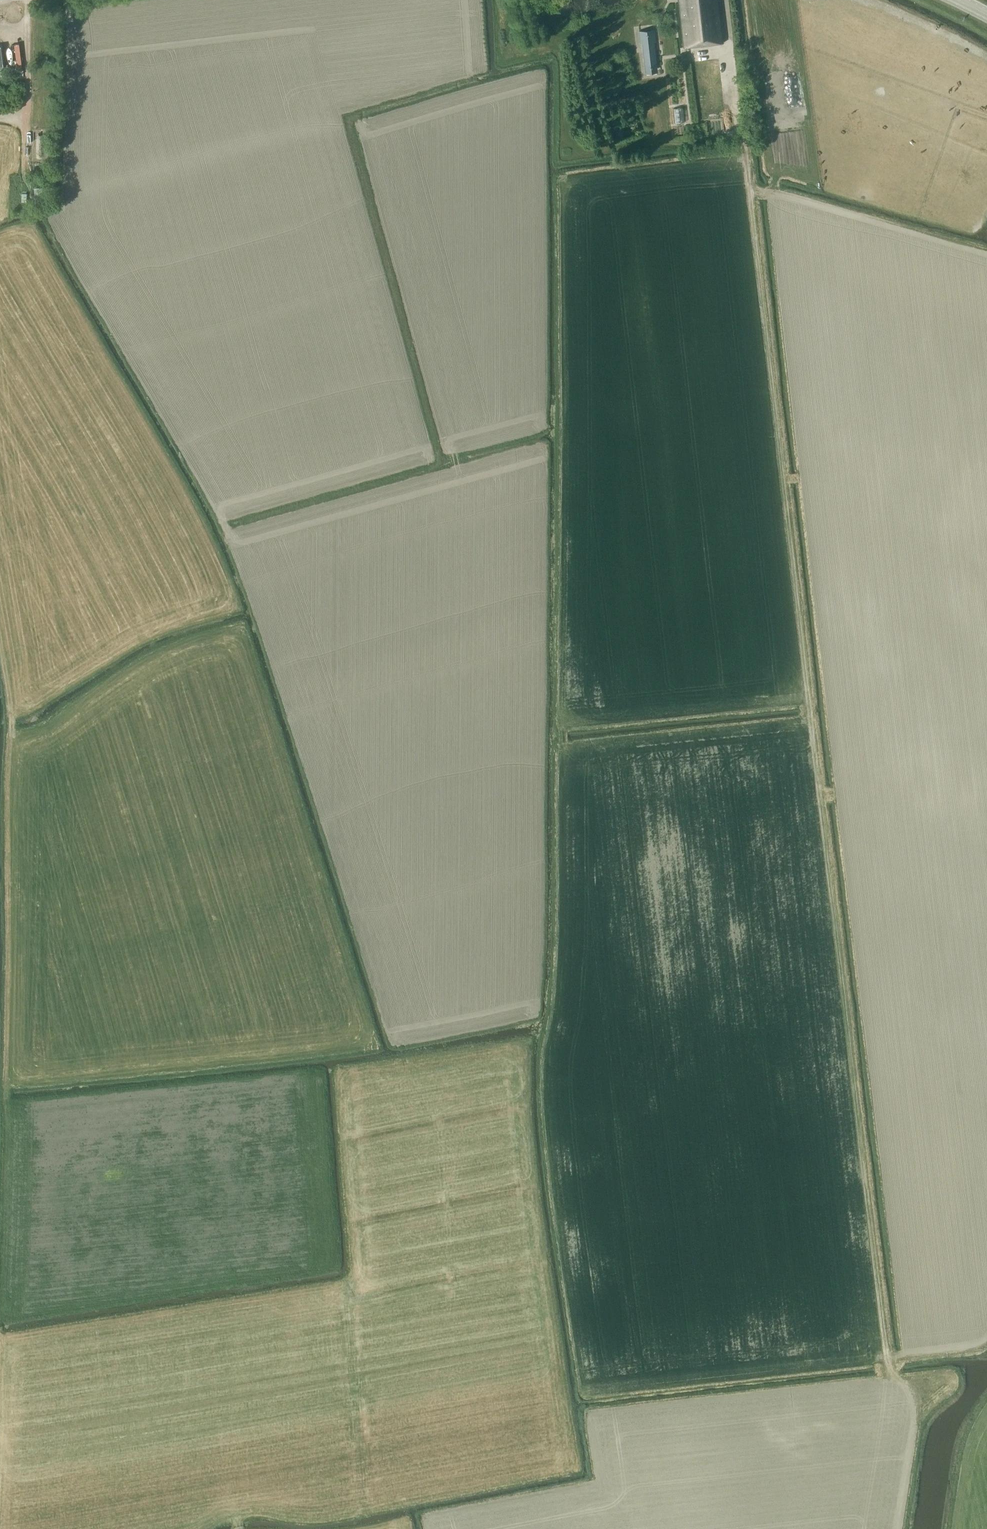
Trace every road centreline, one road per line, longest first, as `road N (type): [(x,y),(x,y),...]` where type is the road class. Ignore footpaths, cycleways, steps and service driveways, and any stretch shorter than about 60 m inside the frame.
road 1 (track): [(26,0),(26,112),(0,119)]

